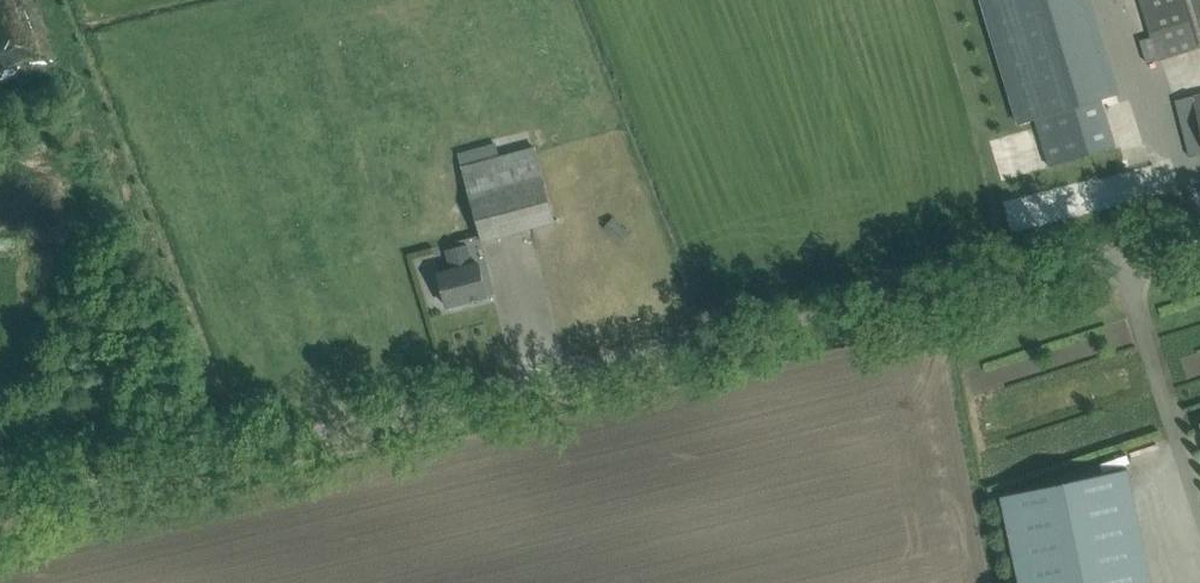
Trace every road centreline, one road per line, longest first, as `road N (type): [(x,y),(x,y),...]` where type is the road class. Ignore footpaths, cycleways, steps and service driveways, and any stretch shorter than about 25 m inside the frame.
road 1 (unclassified): [(0,517),(1199,239)]

